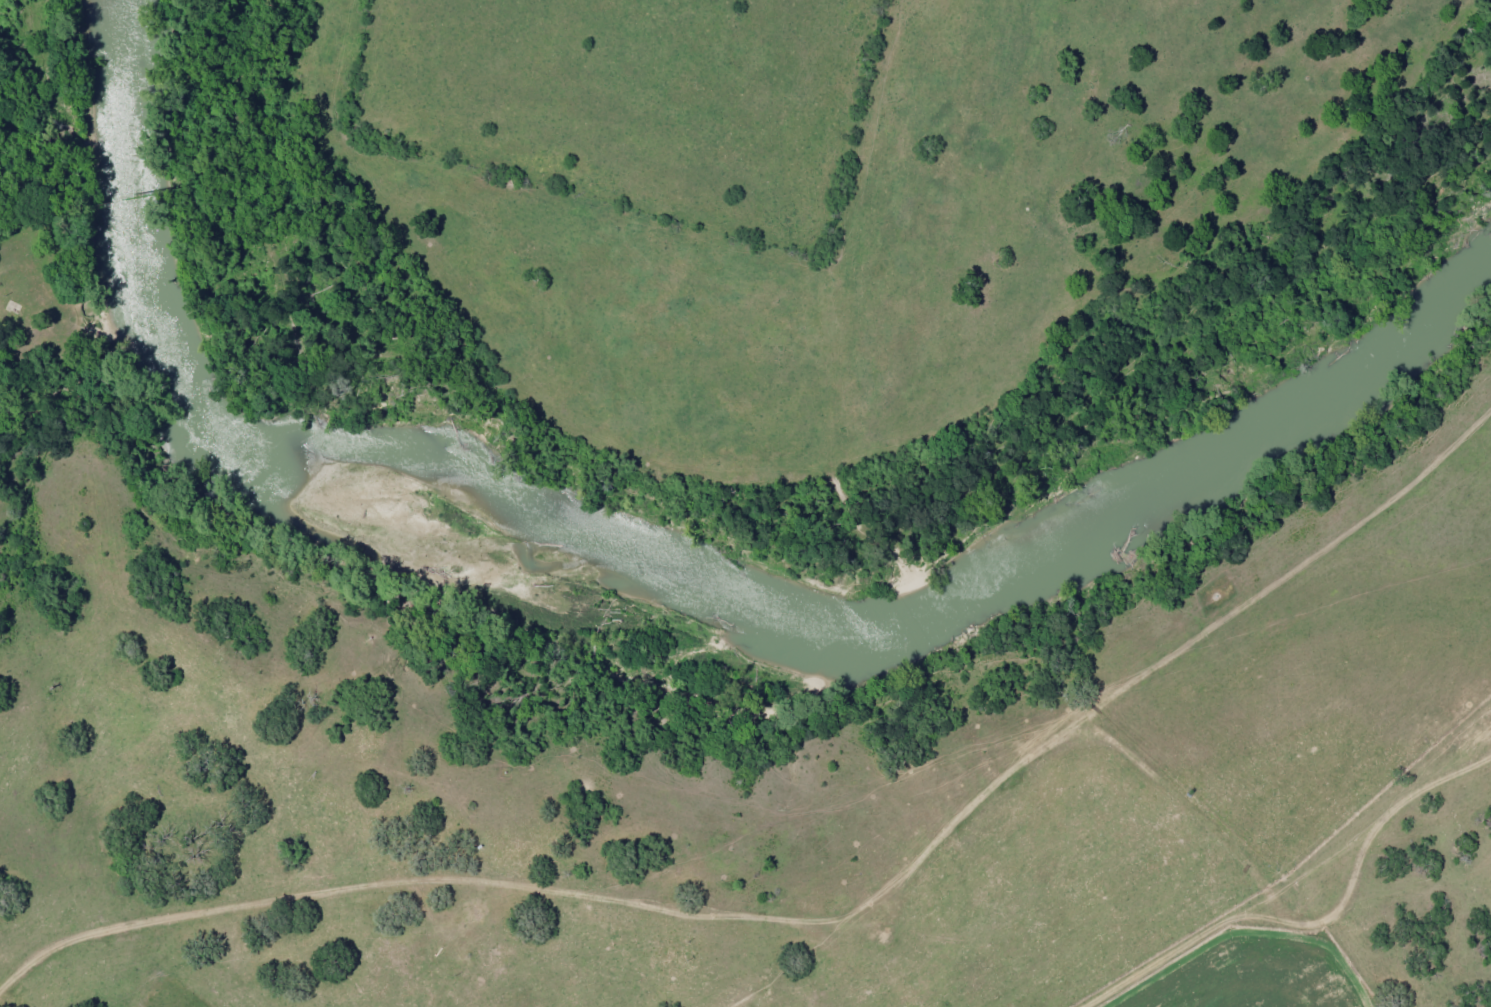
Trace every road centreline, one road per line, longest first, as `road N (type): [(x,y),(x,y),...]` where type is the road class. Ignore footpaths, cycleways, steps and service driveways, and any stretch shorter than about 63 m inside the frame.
road 1 (residential): [(54,1006),(114,950),(290,877),(373,863),(475,872),(724,926),(885,892),(949,853),(1022,785),(1266,623),(1490,438)]
road 2 (residential): [(1246,330),(1159,330),(1076,306),(950,228),(906,179),(925,0)]
road 3 (residential): [(12,0),(30,24),(15,294),(0,310)]

